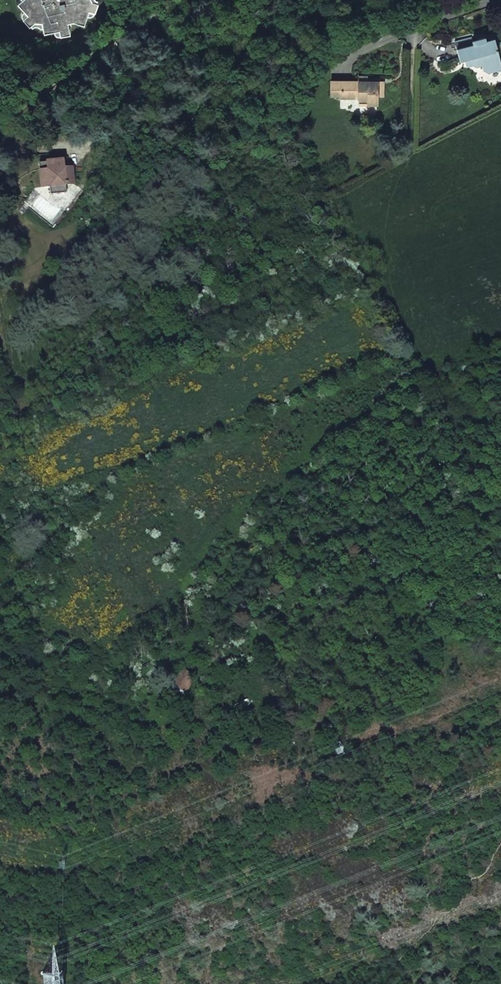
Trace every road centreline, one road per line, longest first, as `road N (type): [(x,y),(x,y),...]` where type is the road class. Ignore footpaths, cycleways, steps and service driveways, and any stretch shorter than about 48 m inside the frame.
road 1 (track): [(500,661),(418,427),(445,406),(381,279),(384,218),(406,160),(413,31)]
road 2 (residential): [(197,0),(128,33),(0,125)]
road 3 (residential): [(0,150),(105,140),(112,148),(97,179),(63,201)]

